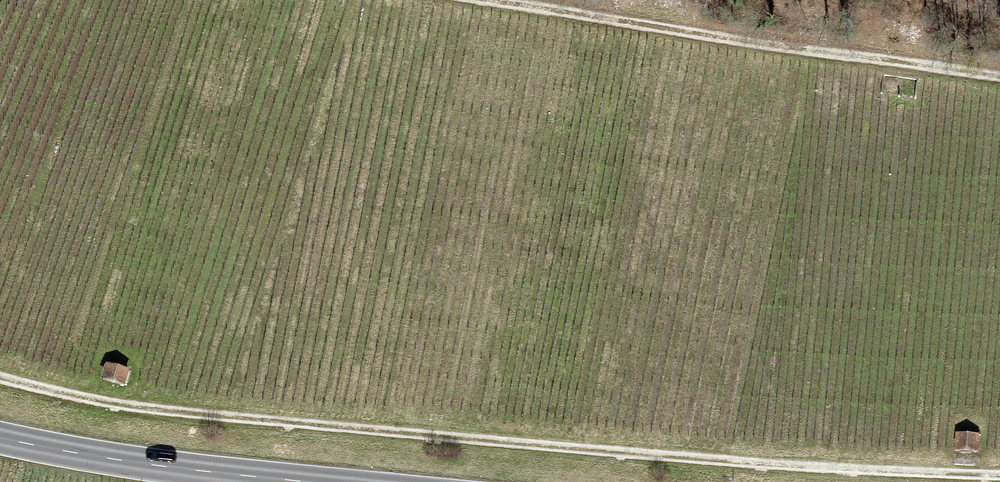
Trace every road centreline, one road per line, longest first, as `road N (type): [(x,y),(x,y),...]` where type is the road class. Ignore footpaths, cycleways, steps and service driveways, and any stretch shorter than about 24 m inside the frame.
road 1 (track): [(0,379),(95,404),(999,480)]
road 2 (track): [(999,77),(500,0)]
road 3 (primary): [(0,435),(86,456),(344,481)]

